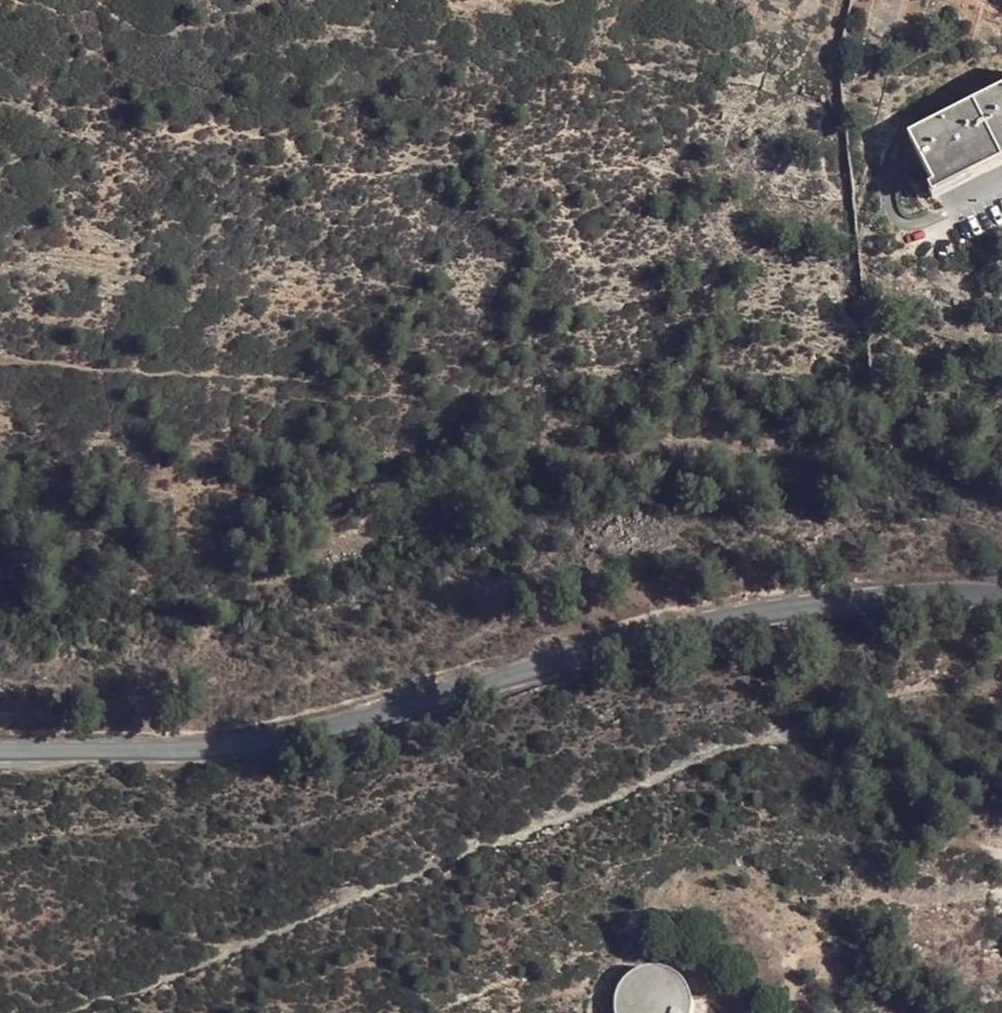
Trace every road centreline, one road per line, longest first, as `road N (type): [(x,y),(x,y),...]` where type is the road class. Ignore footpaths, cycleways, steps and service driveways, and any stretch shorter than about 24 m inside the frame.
road 1 (tertiary): [(0,751),(247,744),(704,624),(840,602),(1001,596)]

